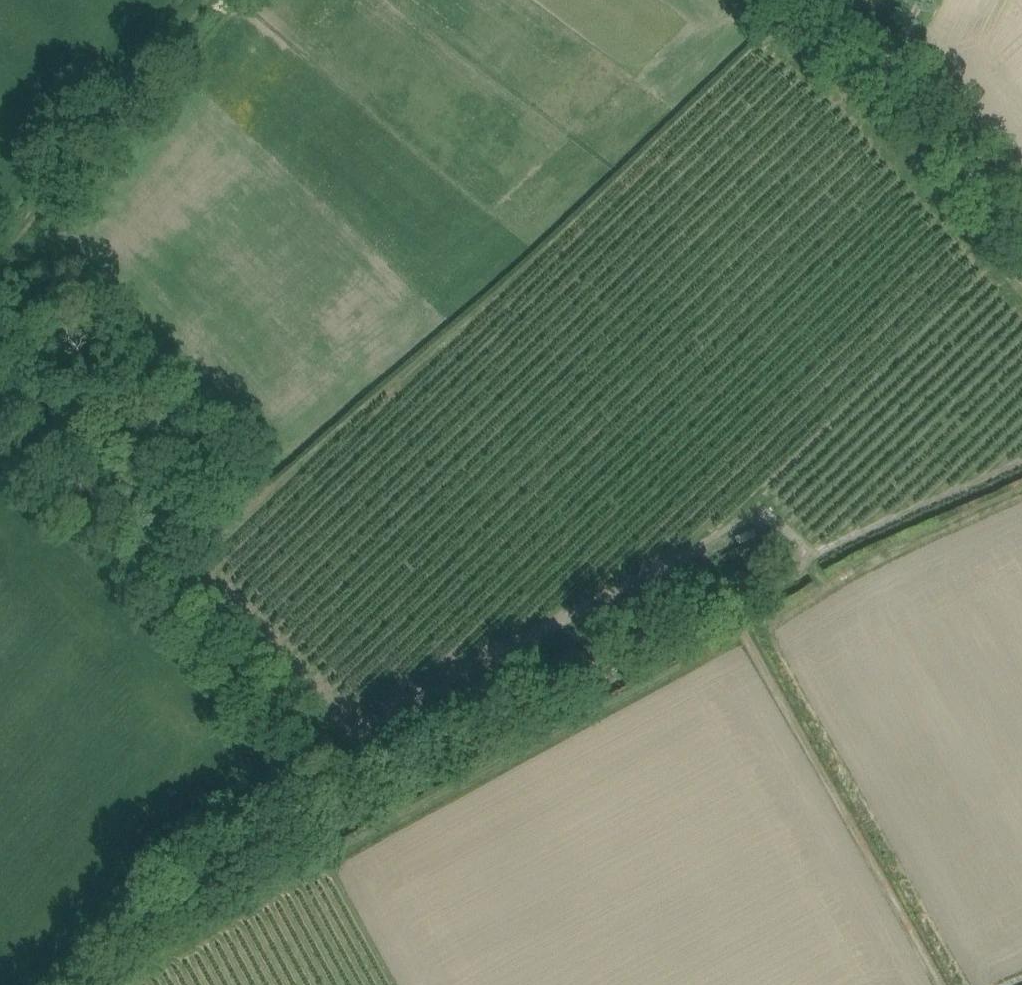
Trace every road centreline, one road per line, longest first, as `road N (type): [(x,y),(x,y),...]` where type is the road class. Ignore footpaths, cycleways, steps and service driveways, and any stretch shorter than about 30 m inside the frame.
road 1 (unclassified): [(1021,230),(907,98),(780,0)]

